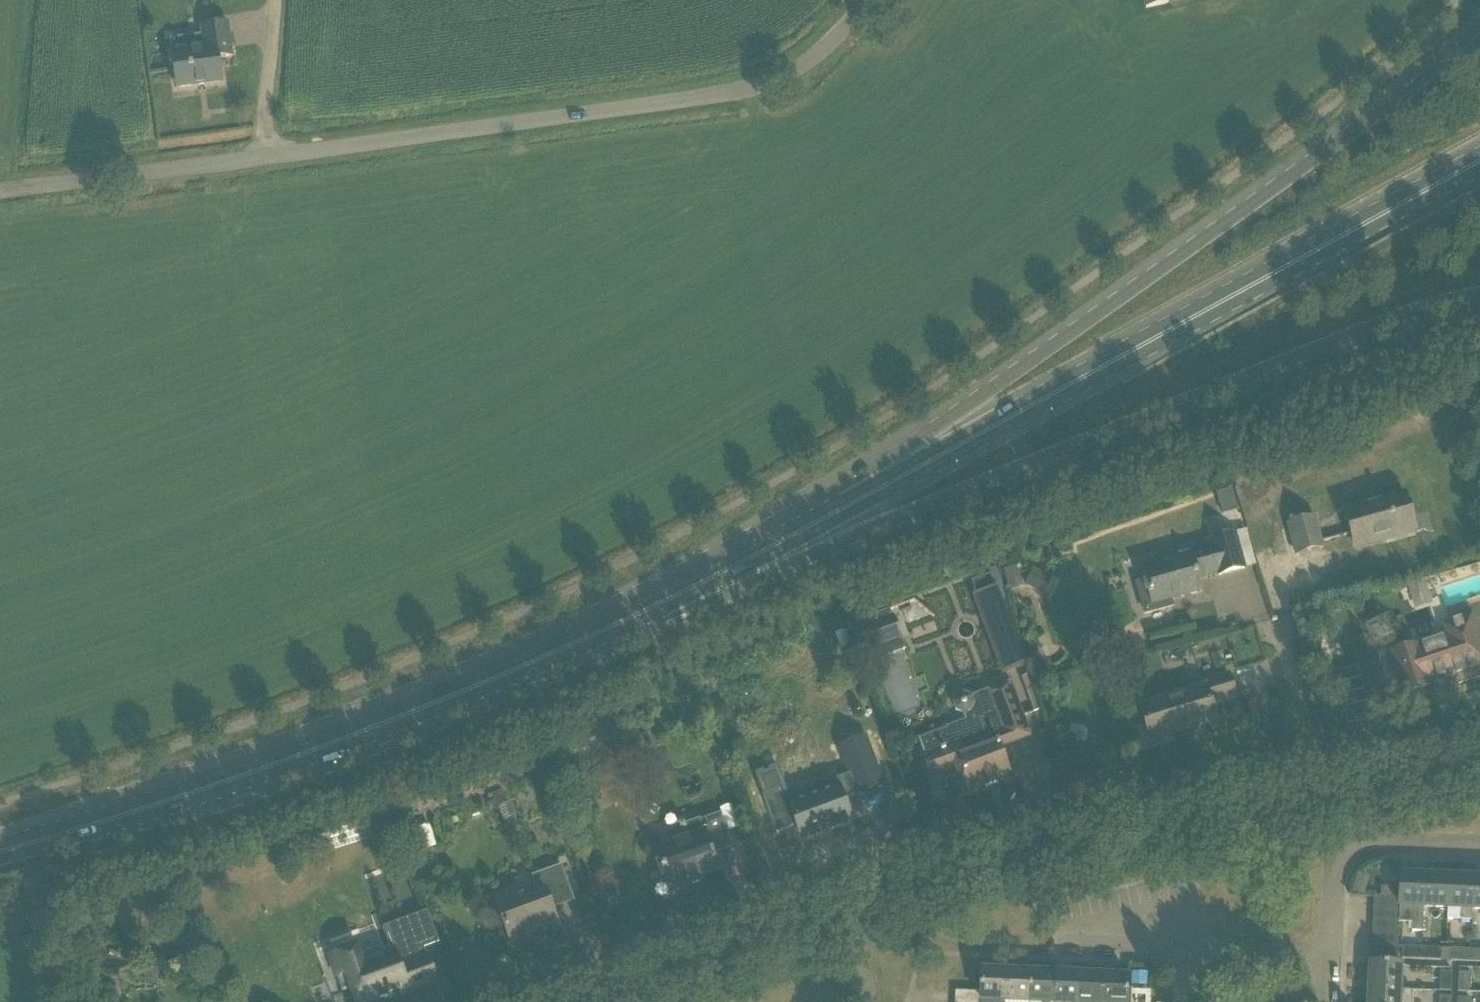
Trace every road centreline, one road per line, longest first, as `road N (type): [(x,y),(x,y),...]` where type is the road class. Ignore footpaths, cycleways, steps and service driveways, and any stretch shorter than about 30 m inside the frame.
road 1 (unclassified): [(0,193),(763,93),(828,51),(870,0)]
road 2 (primary): [(676,600),(1395,320),(1479,299)]
road 3 (primary): [(1479,23),(1367,122),(898,451),(853,503)]
road 4 (primary): [(0,852),(294,758),(676,600)]
road 5 (primary): [(853,503),(1479,161)]
road 6 (residential): [(851,913),(1078,851),(1330,803)]
road 7 (residential): [(1479,846),(1339,846),(1330,960)]
road 8 (residential): [(614,1001),(851,913)]
road 9 (primary): [(676,600),(853,503)]
road 10 (residential): [(1194,961),(1194,914),(1048,942)]
road 11 (residential): [(1330,803),(1277,628)]
road 12 (residential): [(1330,803),(1479,763)]
road 13 (residential): [(1330,960),(1194,961)]

